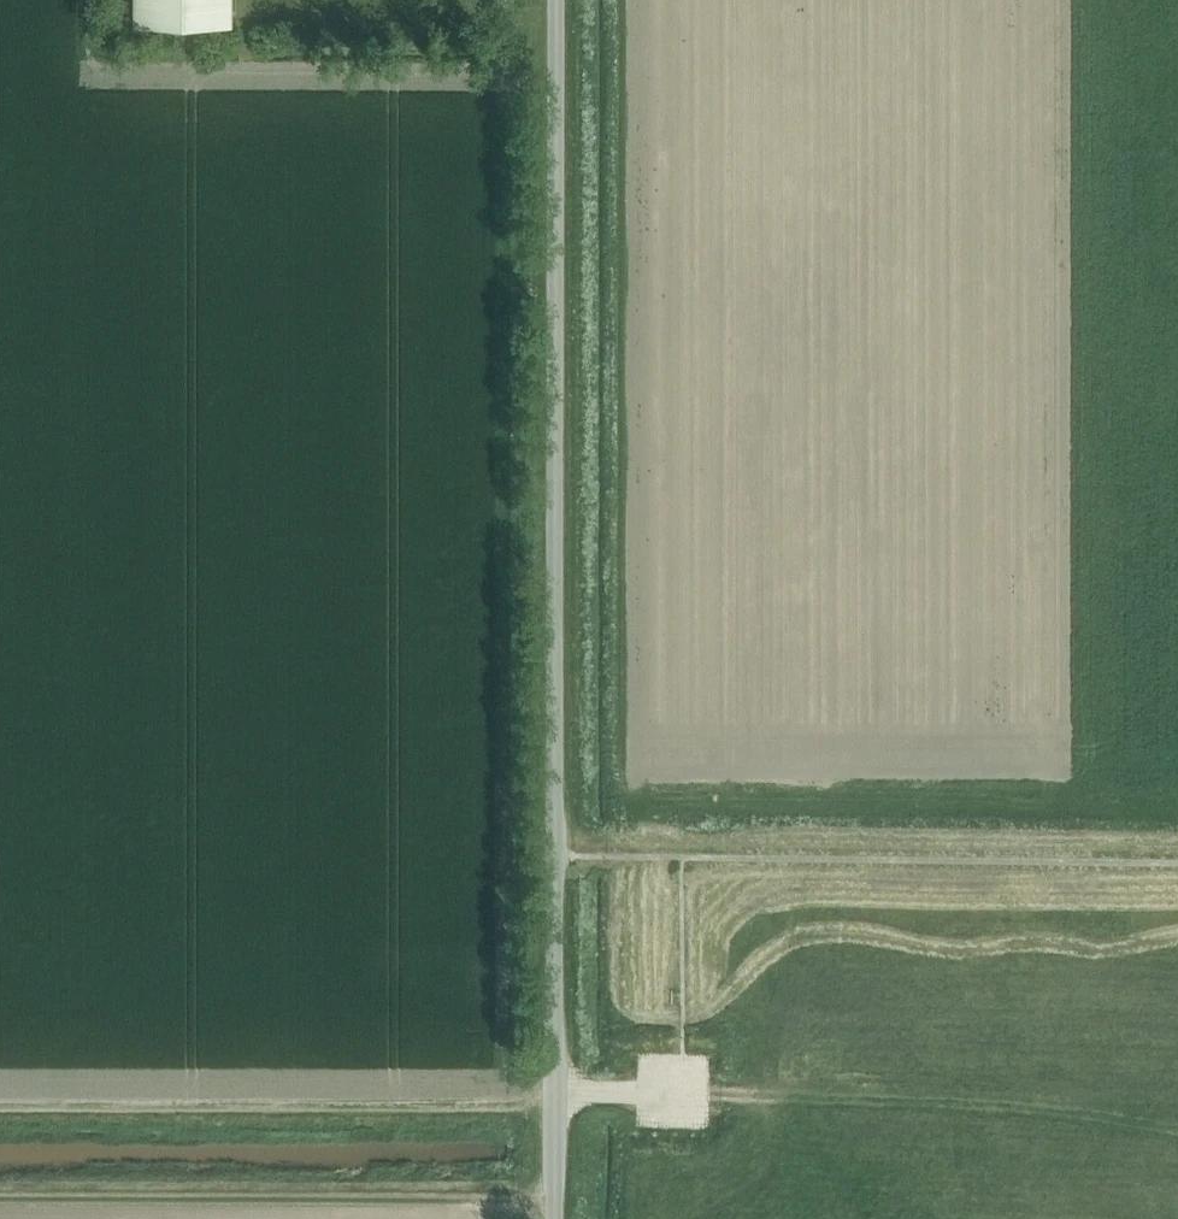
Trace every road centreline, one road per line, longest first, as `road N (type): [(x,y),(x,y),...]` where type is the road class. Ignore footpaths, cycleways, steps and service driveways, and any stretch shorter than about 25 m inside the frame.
road 1 (unclassified): [(555,1218),(556,0)]
road 2 (track): [(555,843),(1177,850)]
road 3 (track): [(858,1098),(710,1094)]

